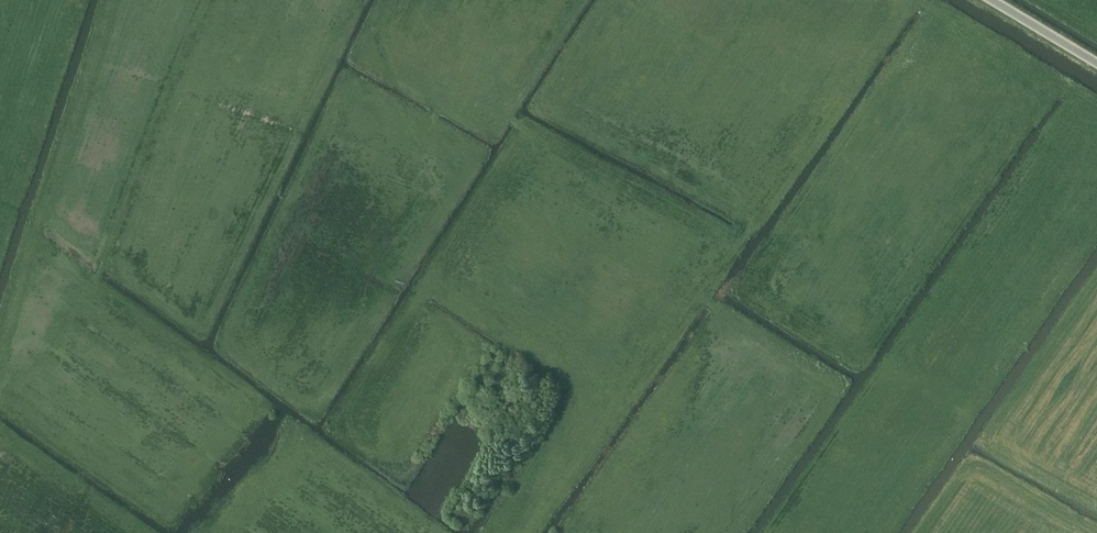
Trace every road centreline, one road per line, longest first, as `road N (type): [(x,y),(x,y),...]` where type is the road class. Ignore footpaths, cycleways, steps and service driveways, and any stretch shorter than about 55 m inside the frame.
road 1 (unclassified): [(1096,63),(993,0)]

